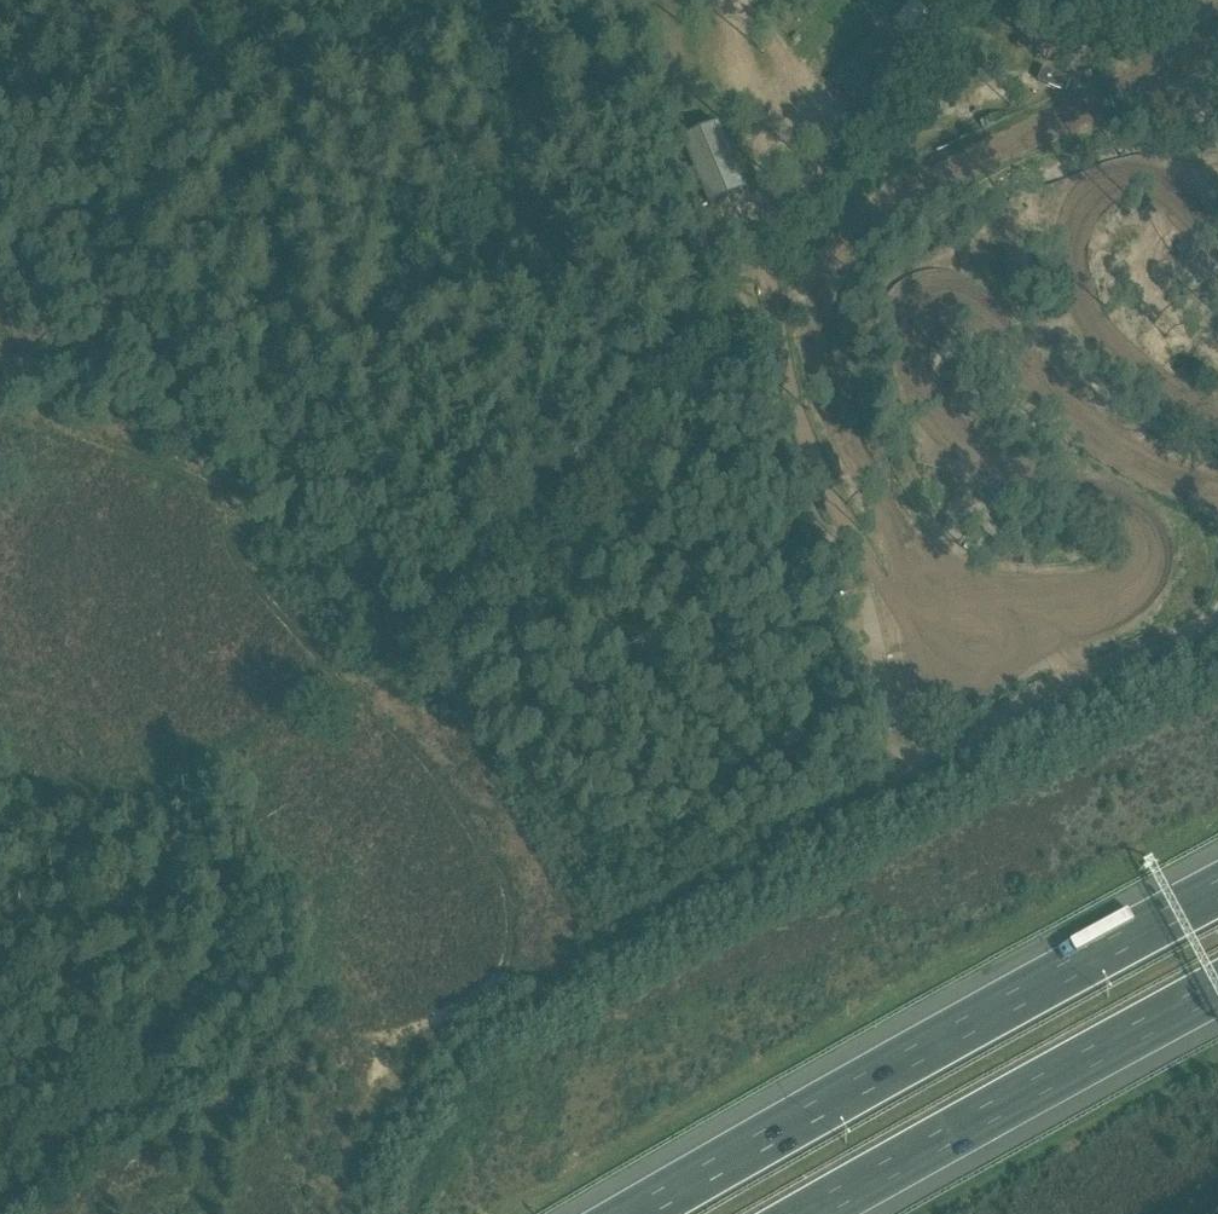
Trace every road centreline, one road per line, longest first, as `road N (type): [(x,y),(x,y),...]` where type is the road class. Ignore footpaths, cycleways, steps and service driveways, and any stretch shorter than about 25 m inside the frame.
road 1 (motorway): [(1217,891),(637,1213)]
road 2 (track): [(797,157),(766,278),(791,383),(899,607)]
road 3 (motorway): [(812,1213),(1217,988)]

